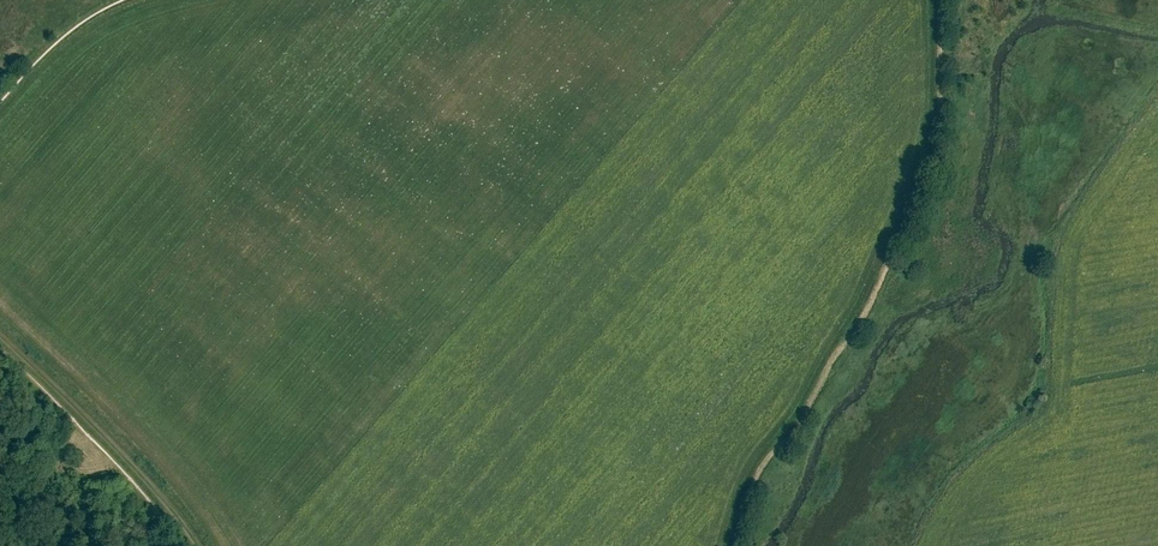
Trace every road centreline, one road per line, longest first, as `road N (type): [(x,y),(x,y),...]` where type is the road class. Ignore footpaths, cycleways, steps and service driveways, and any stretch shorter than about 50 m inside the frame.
road 1 (track): [(200,545),(97,424),(0,335)]

